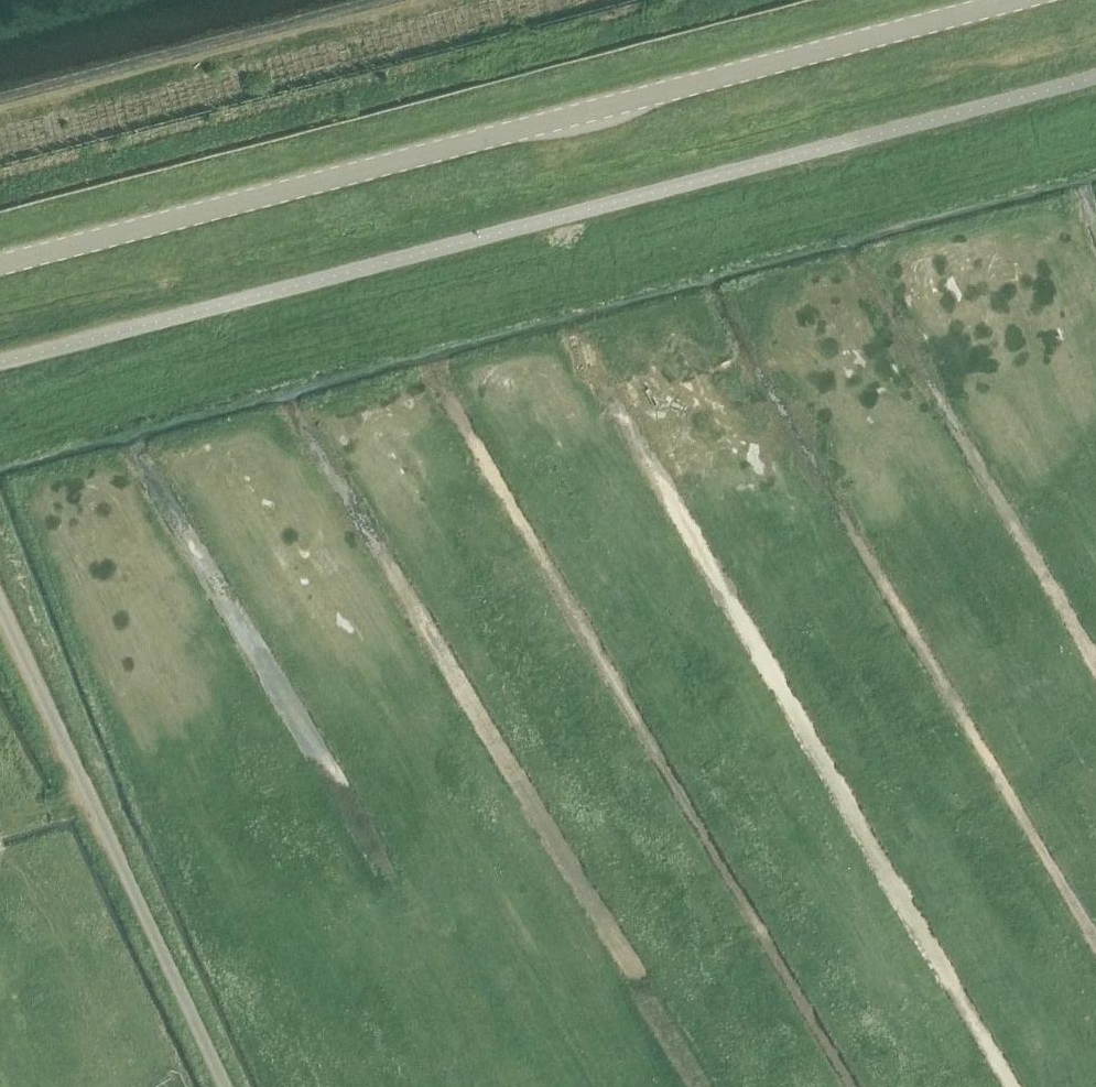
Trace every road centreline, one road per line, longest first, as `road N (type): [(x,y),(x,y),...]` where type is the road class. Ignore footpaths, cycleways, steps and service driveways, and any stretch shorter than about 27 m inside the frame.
road 1 (tertiary): [(0,266),(1017,0)]
road 2 (tertiary): [(224,1086),(0,611)]

